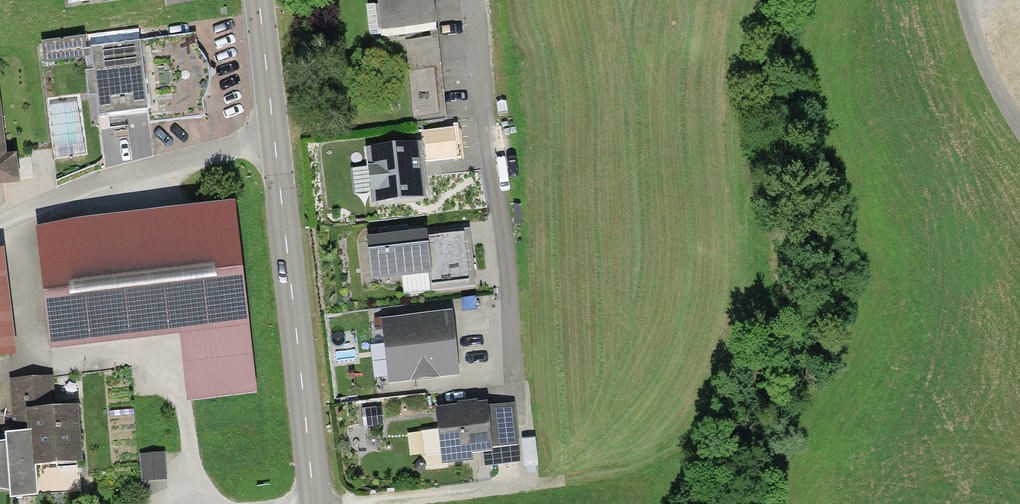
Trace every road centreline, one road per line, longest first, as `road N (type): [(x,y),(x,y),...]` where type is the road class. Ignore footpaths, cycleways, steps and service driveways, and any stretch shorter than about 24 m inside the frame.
road 1 (residential): [(533,486),(474,0)]
road 2 (track): [(206,503),(190,476),(174,347),(29,363),(4,221)]
road 3 (secondary): [(275,139),(316,503)]
road 4 (residential): [(275,139),(151,166),(0,223)]
road 5 (track): [(372,503),(533,486)]
road 6 (unclassified): [(1019,134),(964,0)]
road 7 (secondary): [(260,0),(275,139)]

